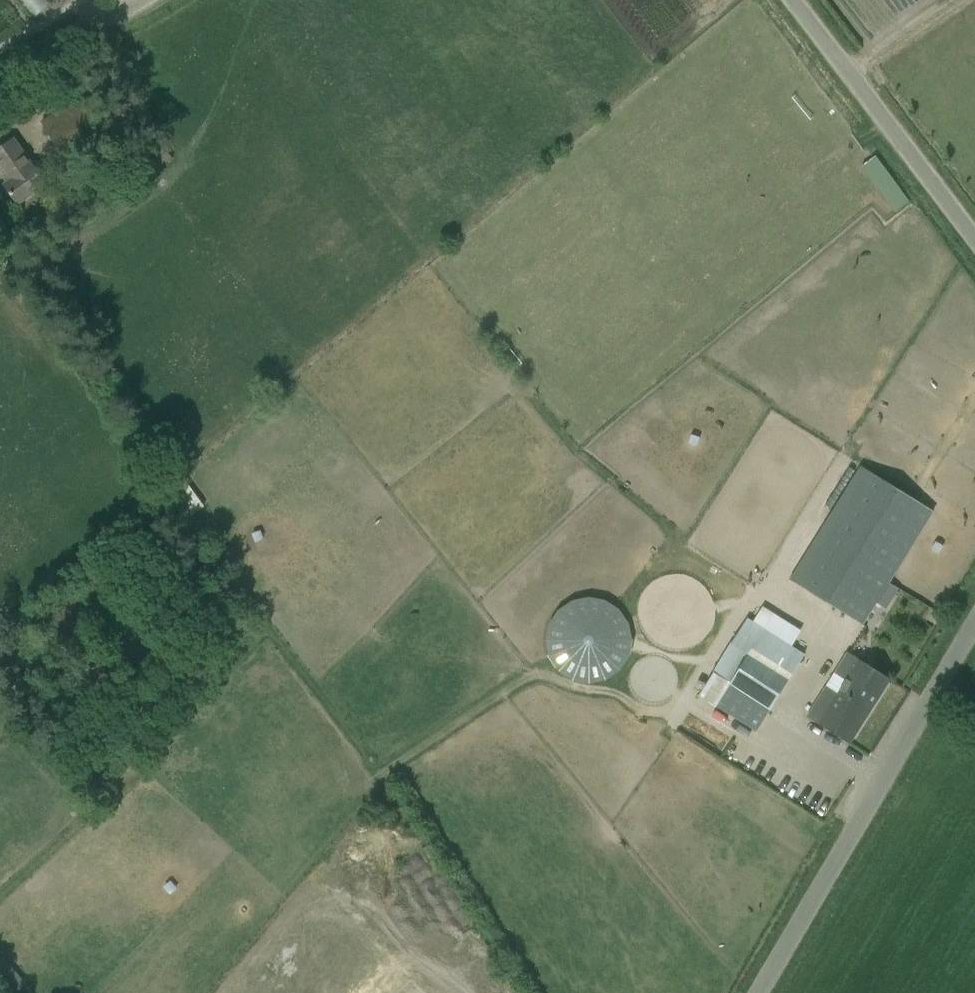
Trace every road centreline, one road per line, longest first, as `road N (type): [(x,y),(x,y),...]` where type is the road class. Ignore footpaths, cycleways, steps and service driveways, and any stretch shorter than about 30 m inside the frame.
road 1 (unclassified): [(759,992),(974,616)]
road 2 (unclassified): [(974,243),(791,0)]
road 3 (unclassified): [(0,80),(145,0)]

